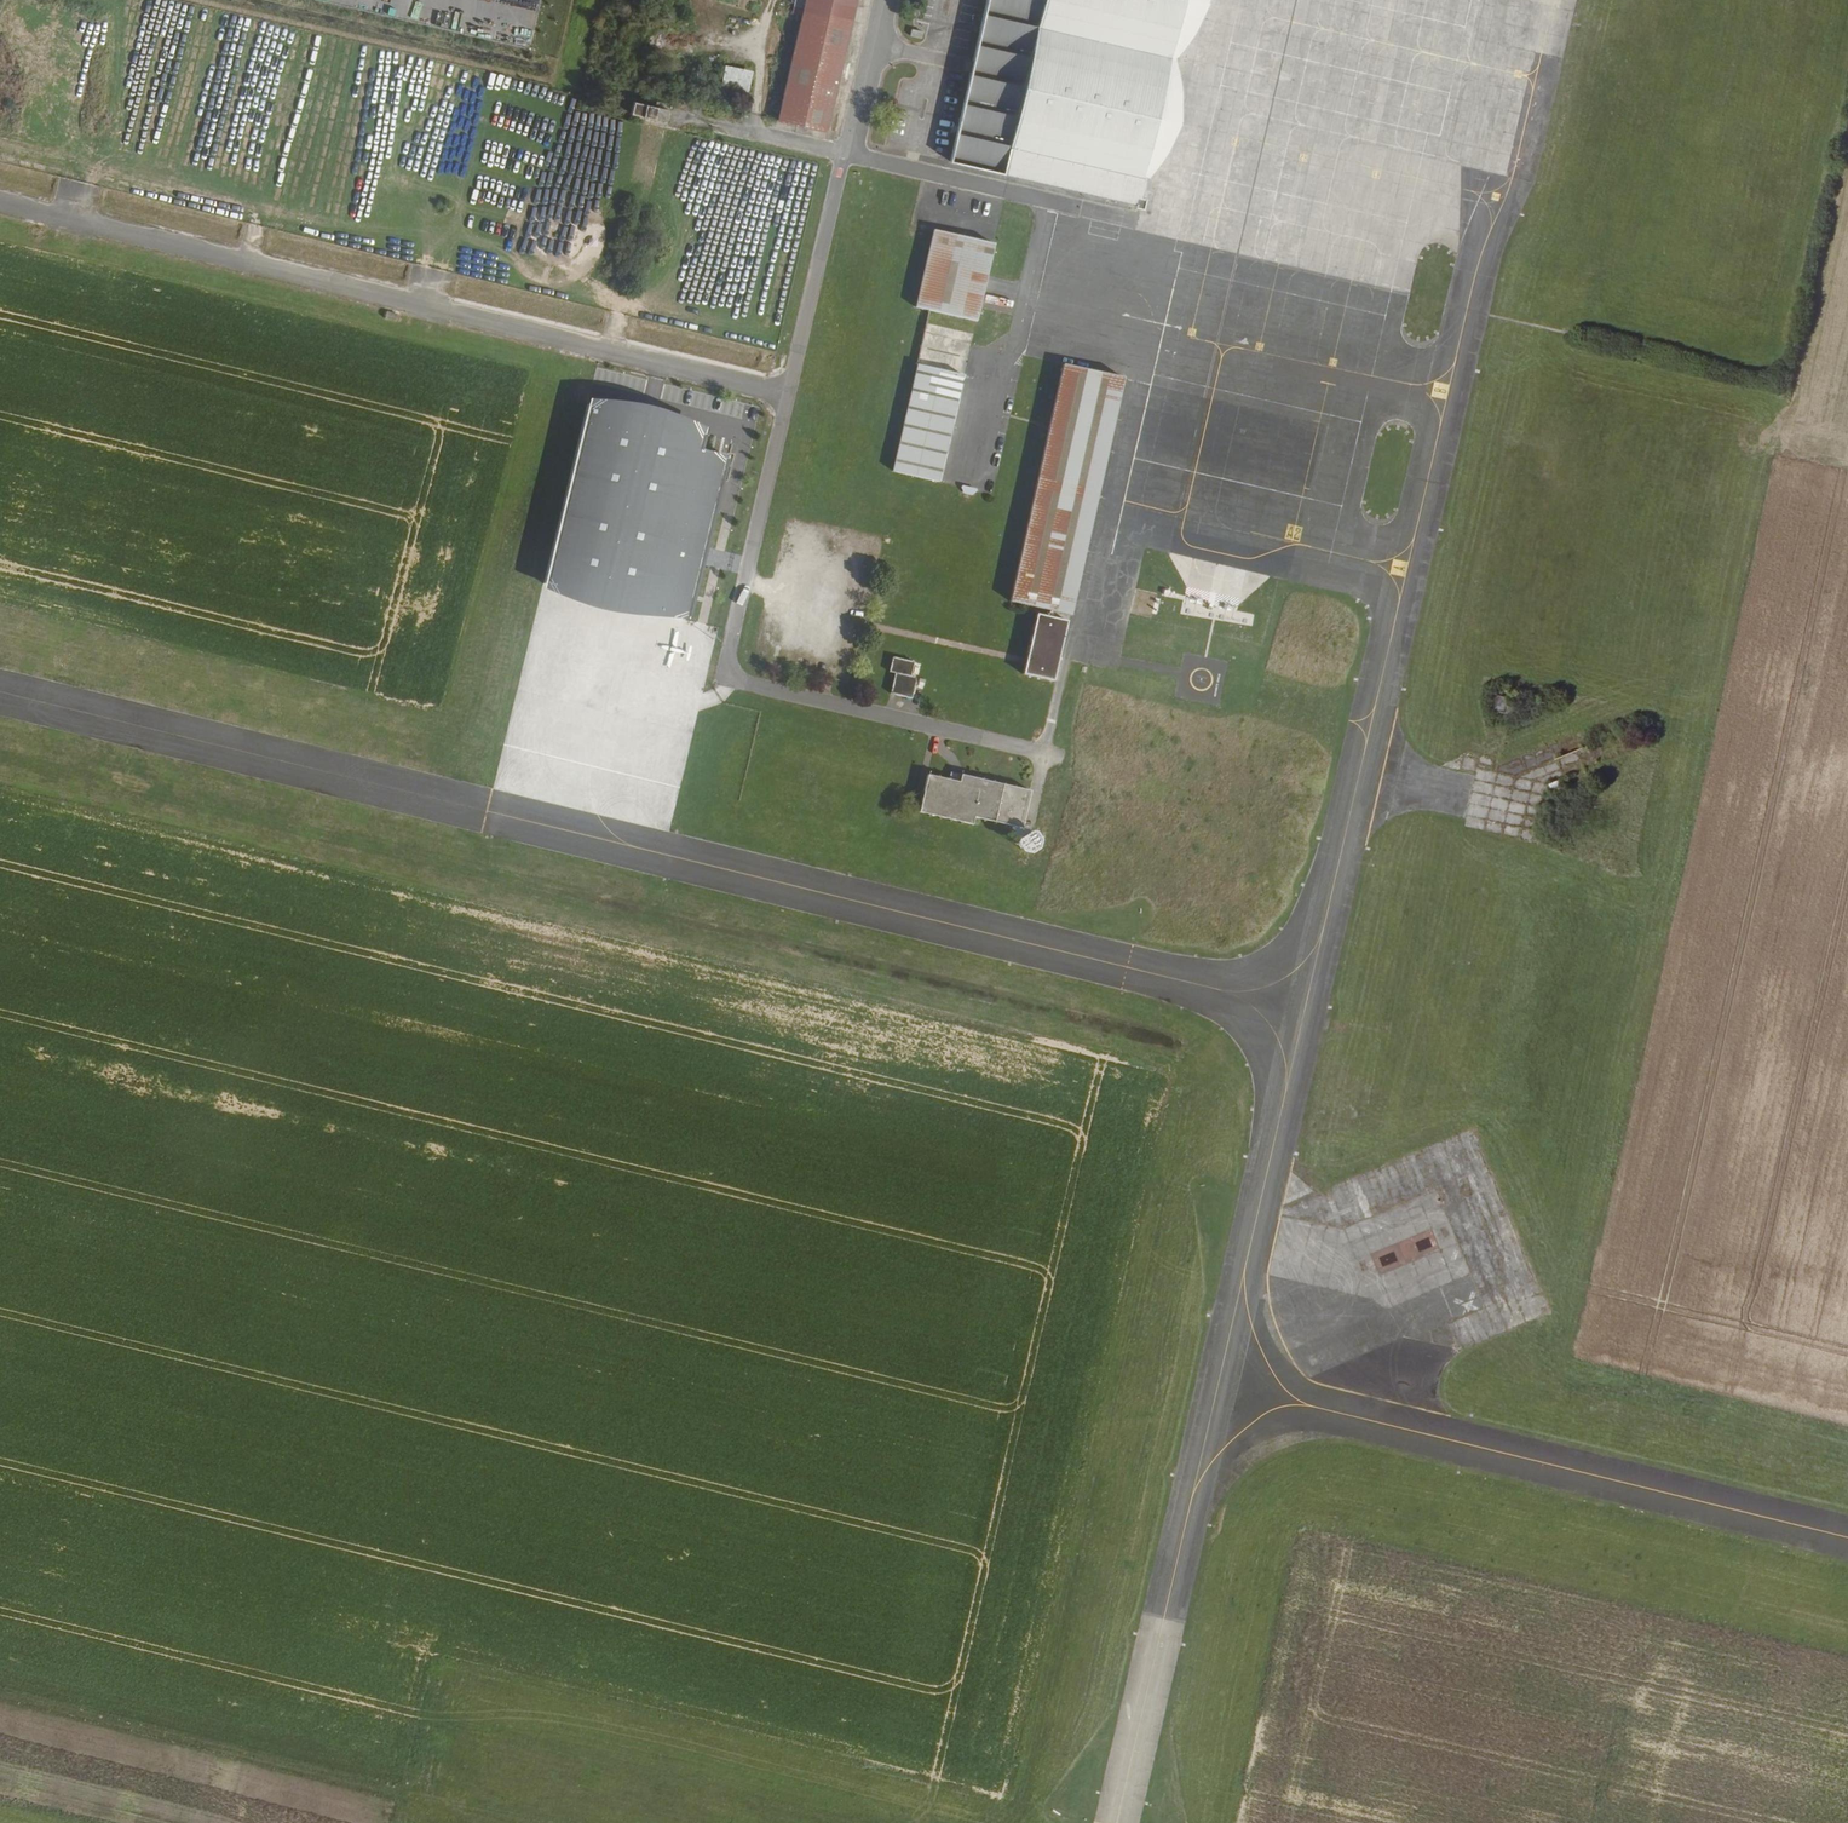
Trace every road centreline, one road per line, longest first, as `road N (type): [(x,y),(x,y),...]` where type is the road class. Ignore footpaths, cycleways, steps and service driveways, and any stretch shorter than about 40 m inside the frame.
road 1 (track): [(578,0),(559,77),(549,83),(203,0)]

